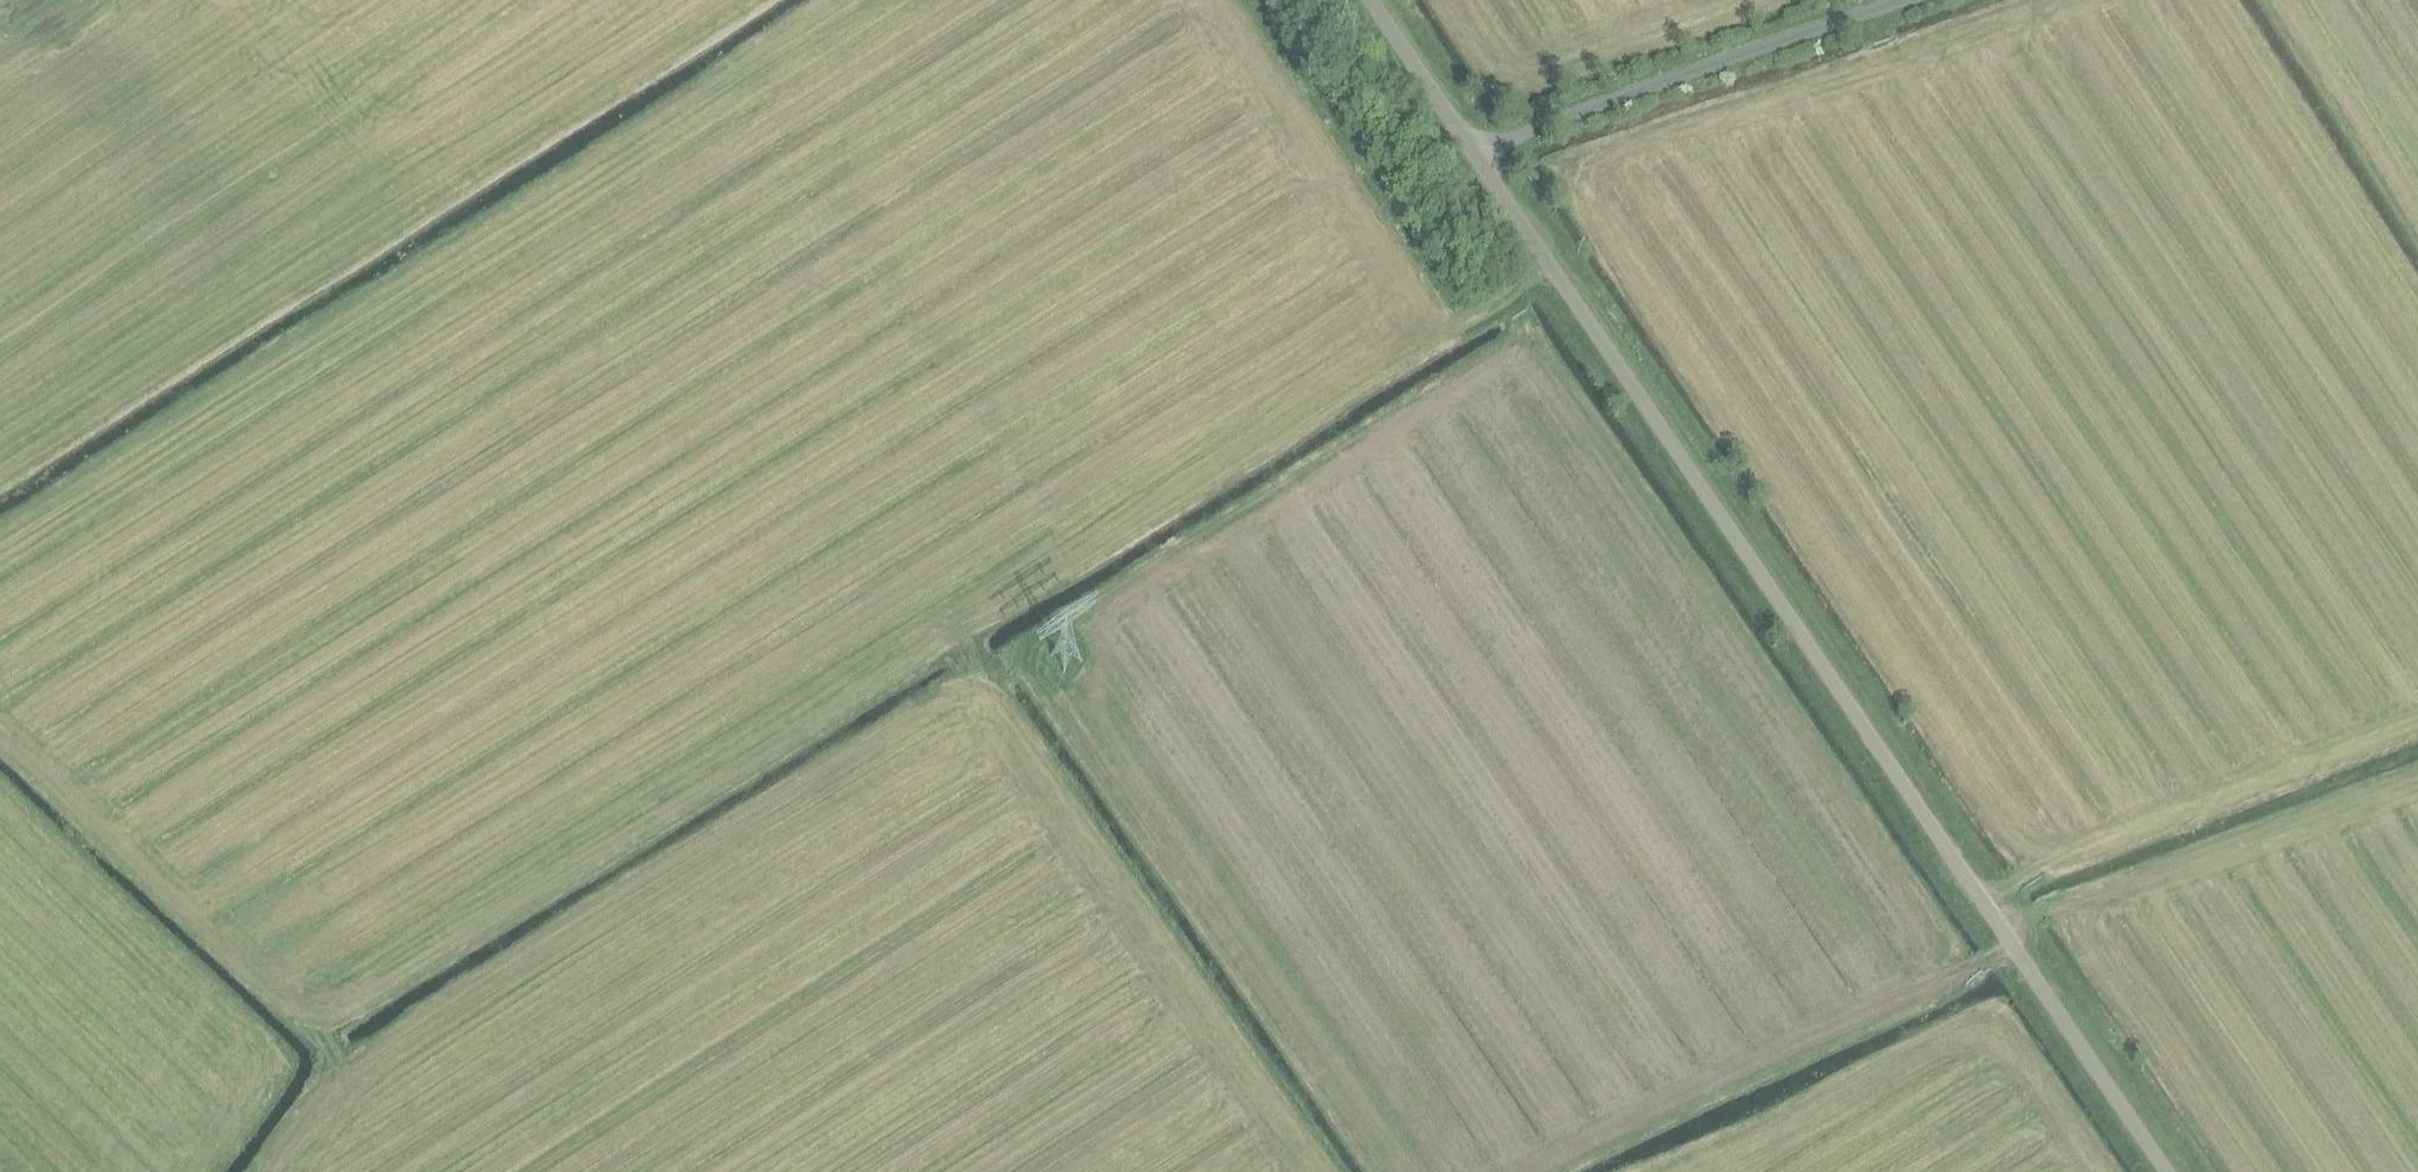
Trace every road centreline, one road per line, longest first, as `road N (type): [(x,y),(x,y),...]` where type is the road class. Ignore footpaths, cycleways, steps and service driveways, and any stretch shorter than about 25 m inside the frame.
road 1 (unclassified): [(2161,1171),(1370,0)]

